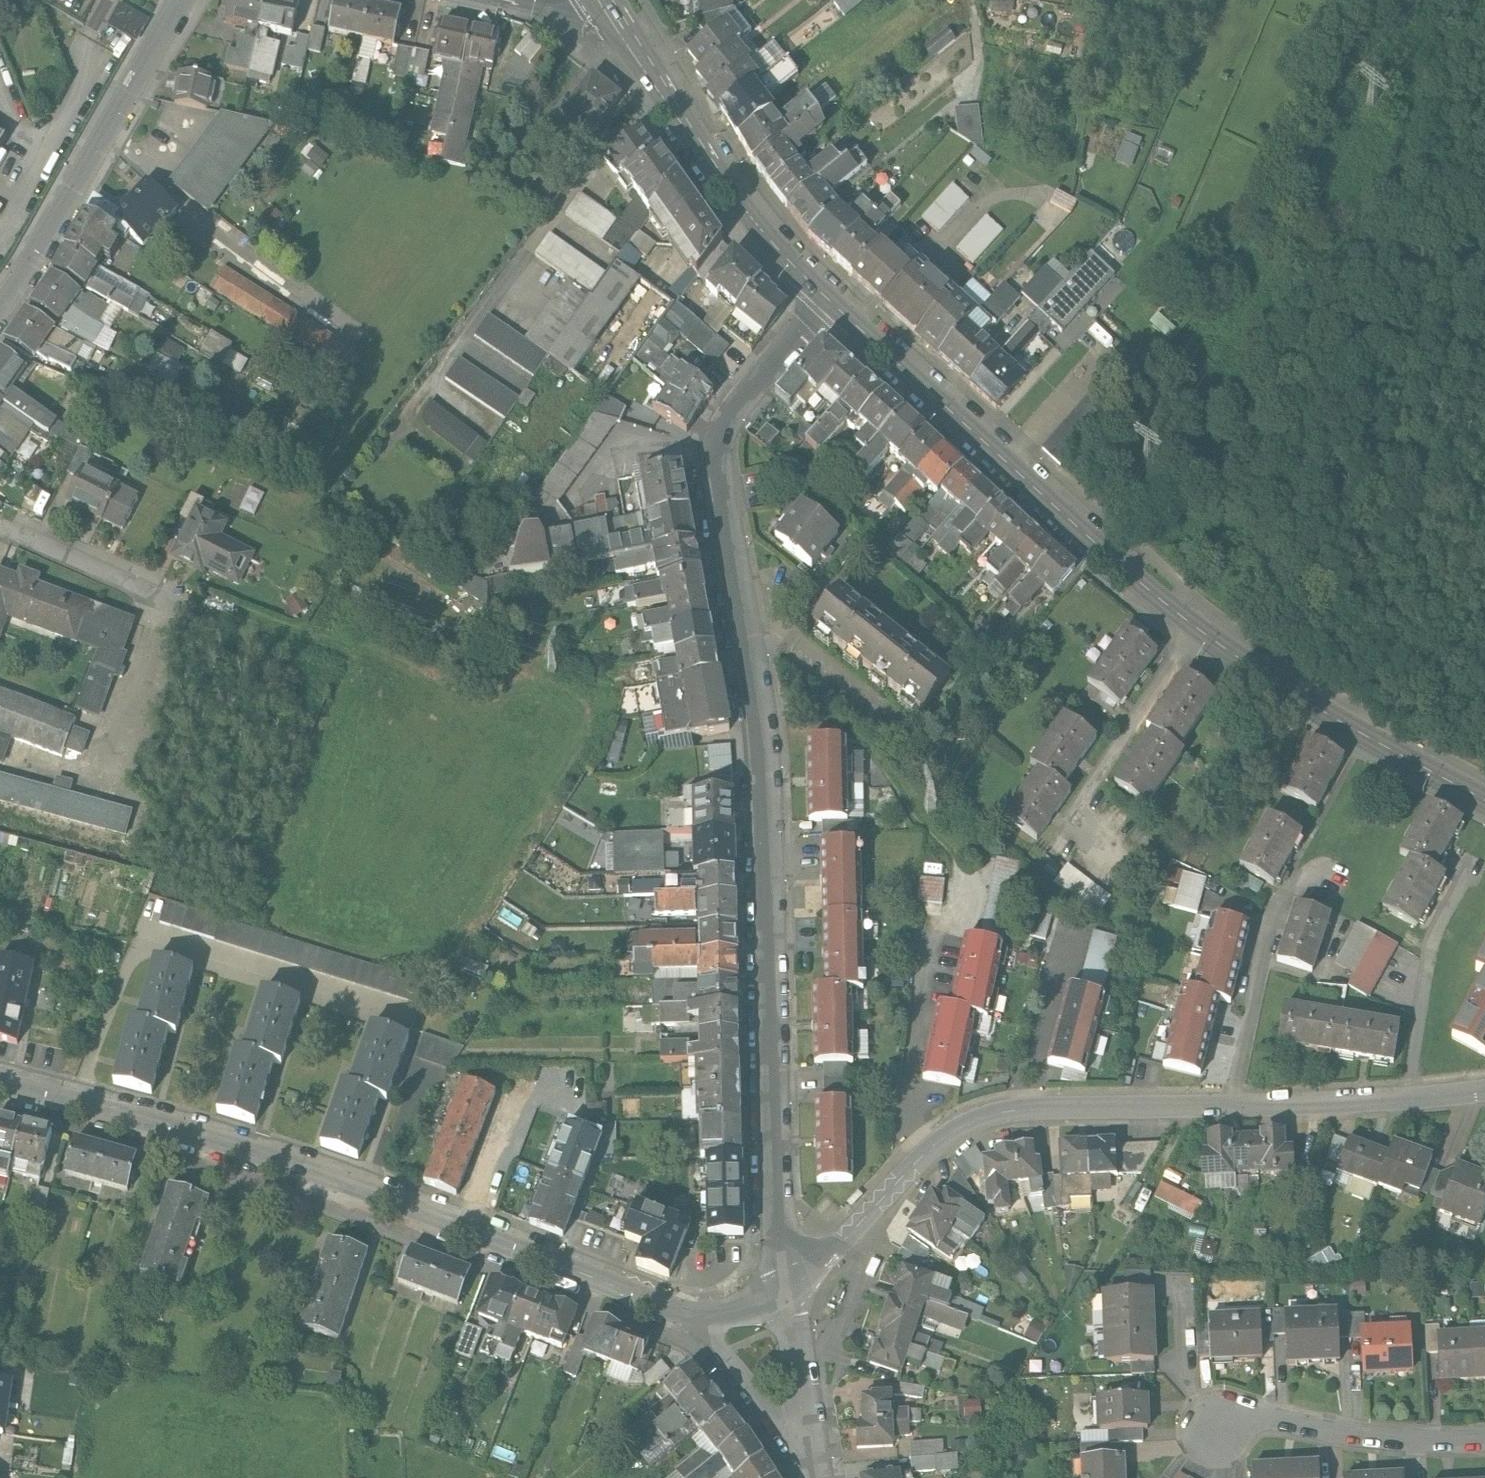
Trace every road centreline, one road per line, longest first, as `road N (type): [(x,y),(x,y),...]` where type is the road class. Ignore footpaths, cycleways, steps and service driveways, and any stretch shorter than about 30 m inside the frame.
road 1 (residential): [(783,1285),(765,694),(719,459),(734,408),(829,299)]
road 2 (unclassified): [(0,1080),(220,1141),(687,1311)]
road 3 (residential): [(783,1285),(947,1132),(988,1113),(1231,1099)]
road 4 (secondary): [(829,299),(1198,626)]
road 5 (track): [(765,694),(831,715),(857,733),(918,821),(953,848),(971,879),(968,909),(931,934),(923,955)]
road 6 (secondary): [(608,0),(747,212),(829,299)]
road 7 (residential): [(186,0),(60,210),(0,293)]
road 8 (secondary): [(1198,626),(1284,684),(1484,795)]
road 9 (residential): [(1208,1427),(1239,1417),(1362,1440),(1484,1438)]
road 10 (residential): [(1231,1099),(1270,912),(1309,835)]
road 11 (residential): [(1410,1091),(1427,965),(1475,856)]
road 12 (residential): [(1198,626),(1087,783),(1090,807)]
road 13 (residential): [(687,1311),(814,1473)]
road 14 (residential): [(814,1473),(783,1285)]
road 15 (residential): [(1231,1099),(1410,1091)]
road 16 (track): [(321,665),(176,600)]

